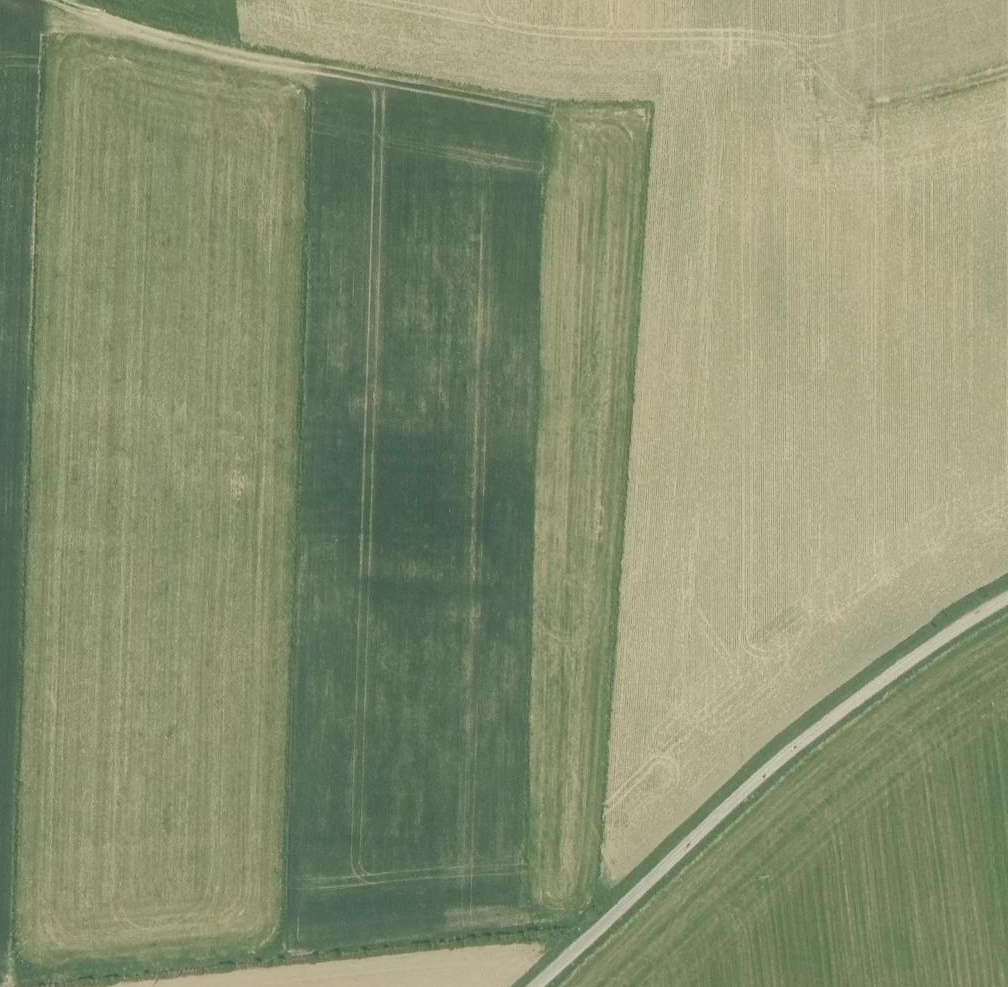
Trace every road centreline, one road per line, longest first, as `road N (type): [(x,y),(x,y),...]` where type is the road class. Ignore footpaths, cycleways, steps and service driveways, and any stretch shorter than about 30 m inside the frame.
road 1 (track): [(1007,67),(841,110),(525,91),(224,39),(62,0)]
road 2 (unclassified): [(1007,597),(781,758),(533,986)]

